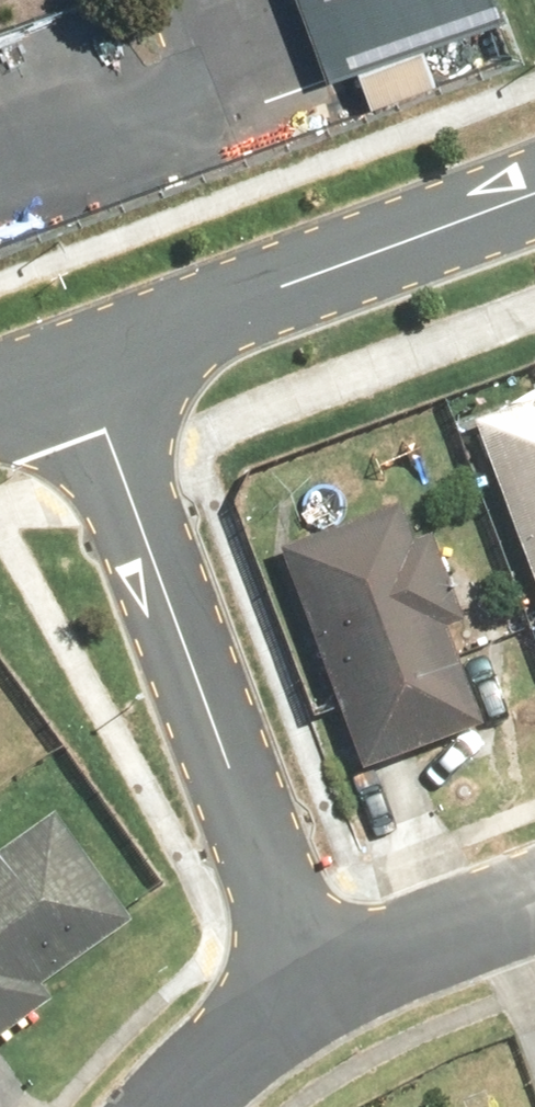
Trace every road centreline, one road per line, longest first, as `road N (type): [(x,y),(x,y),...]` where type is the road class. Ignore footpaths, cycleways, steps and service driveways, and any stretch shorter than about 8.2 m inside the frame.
road 1 (residential): [(295,989),(57,322)]
road 2 (residential): [(57,322),(534,137)]
road 3 (residential): [(295,989),(534,889)]
road 4 (residential): [(186,1106),(295,989)]

